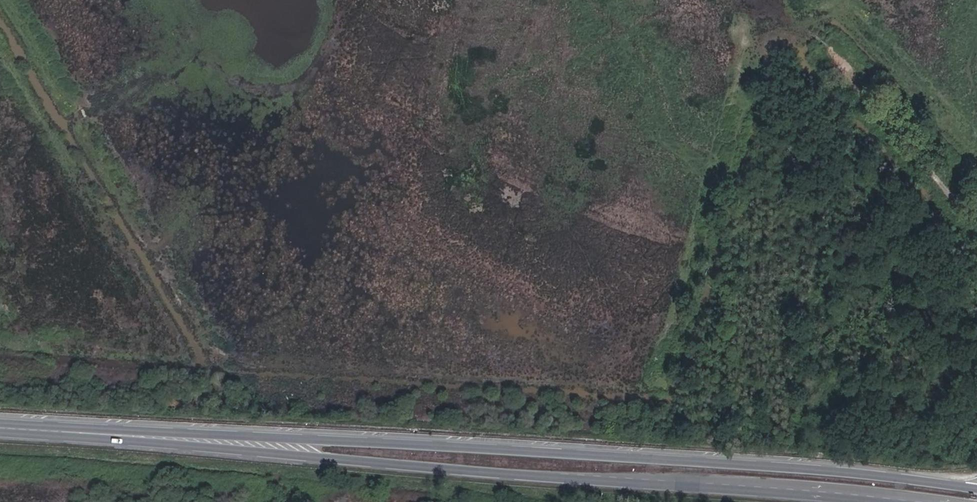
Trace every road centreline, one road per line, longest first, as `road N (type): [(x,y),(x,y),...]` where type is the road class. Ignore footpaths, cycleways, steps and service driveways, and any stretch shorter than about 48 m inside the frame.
road 1 (secondary): [(976,490),(391,442),(0,427)]
road 2 (secondary): [(0,431),(918,501)]

